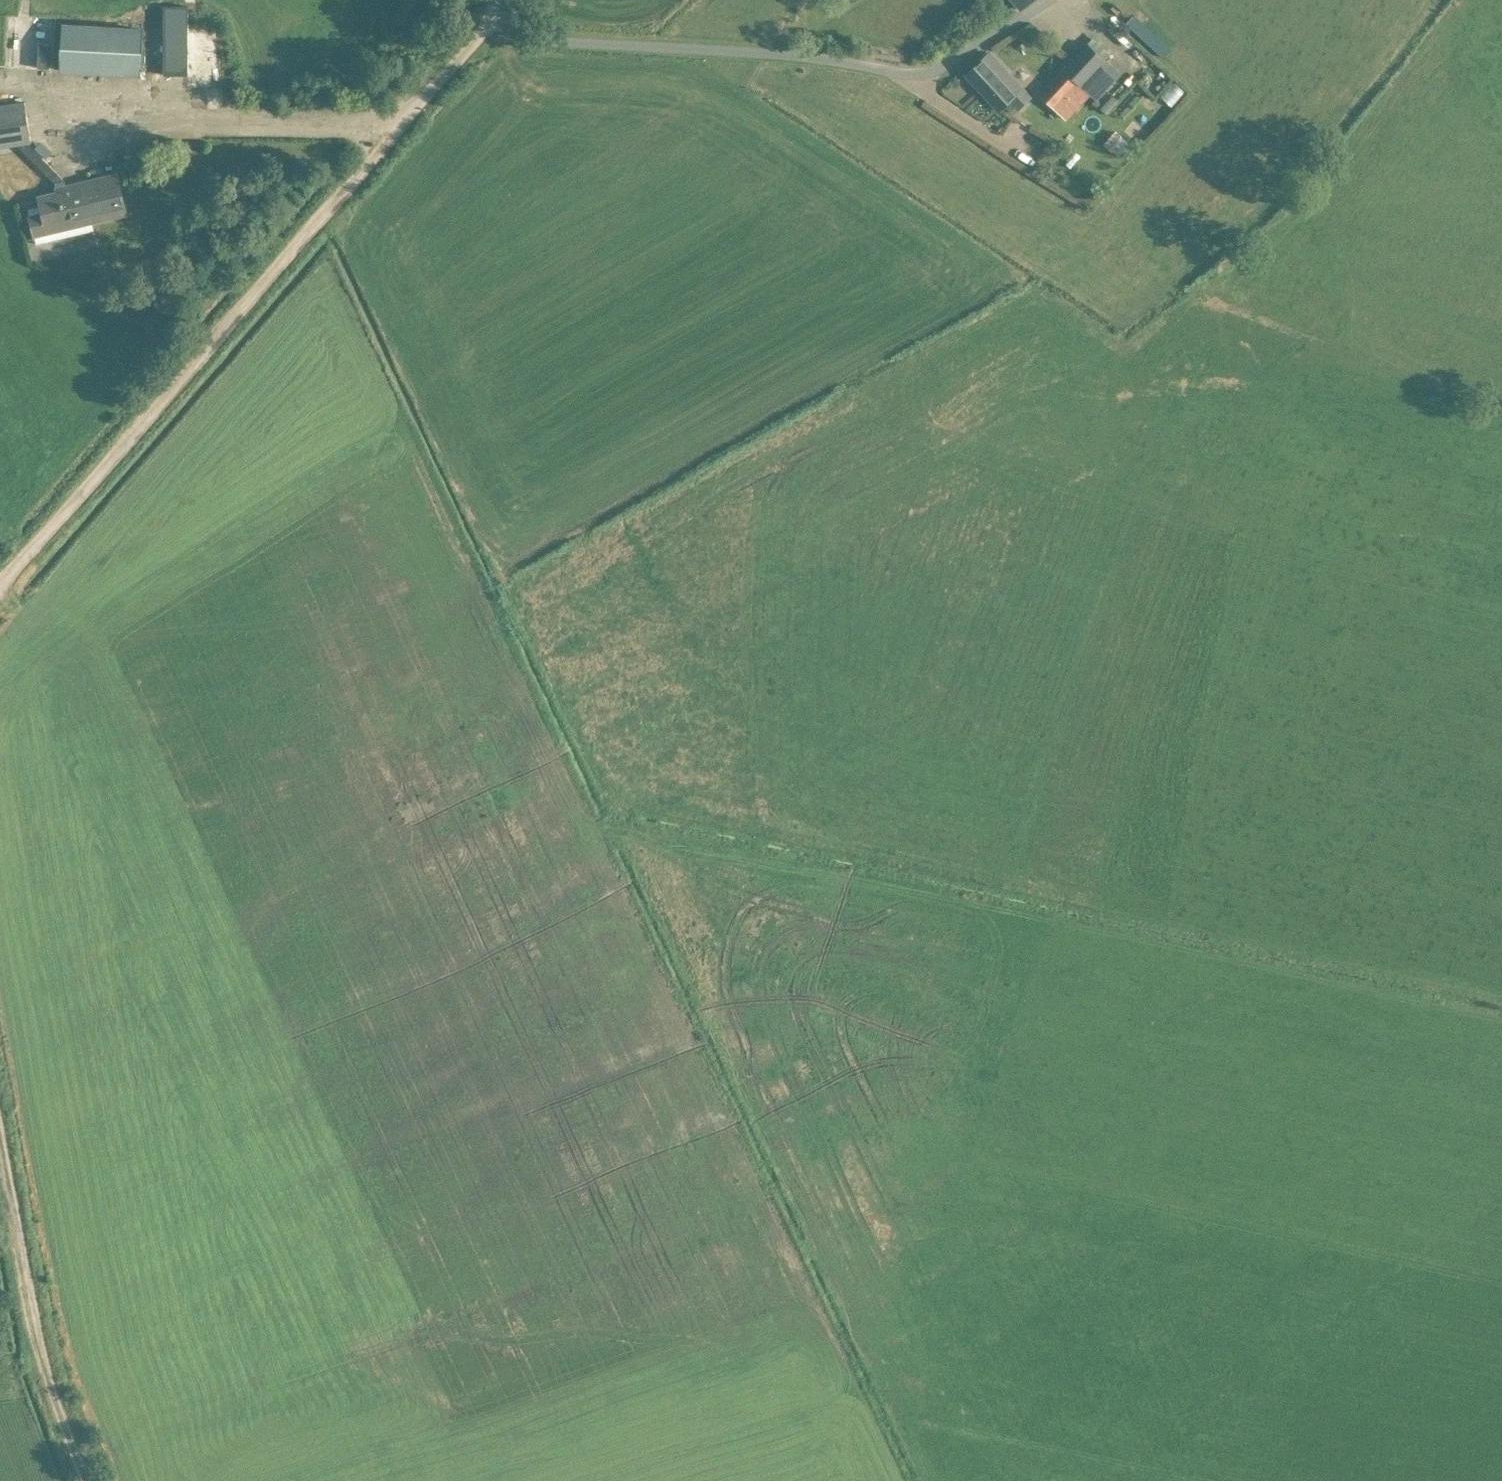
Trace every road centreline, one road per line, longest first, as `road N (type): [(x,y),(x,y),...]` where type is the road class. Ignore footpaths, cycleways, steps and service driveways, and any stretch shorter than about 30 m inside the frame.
road 1 (track): [(0,585),(403,122)]
road 2 (unclassified): [(505,0),(520,25),(550,39),(825,58),(907,74),(944,66),(1051,0)]
road 3 (track): [(90,1480),(33,1321),(0,1150)]
road 4 (unclassified): [(403,122),(498,0)]

